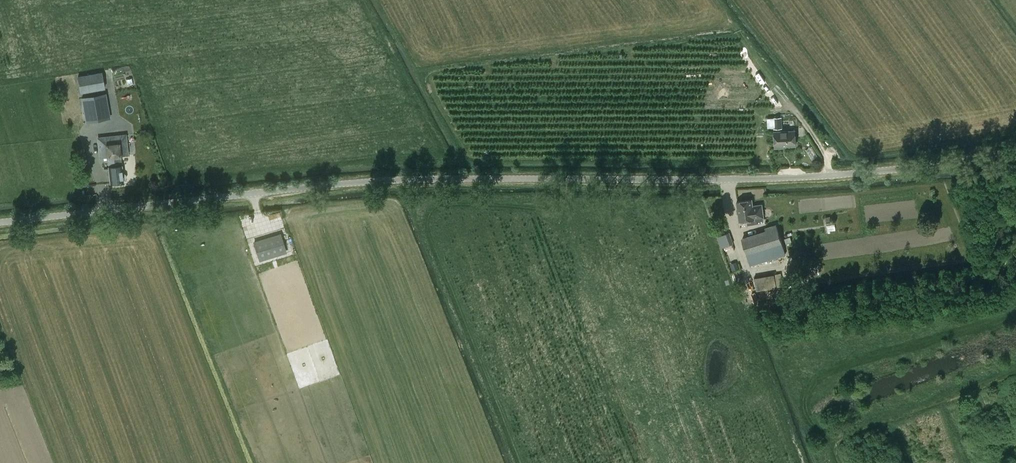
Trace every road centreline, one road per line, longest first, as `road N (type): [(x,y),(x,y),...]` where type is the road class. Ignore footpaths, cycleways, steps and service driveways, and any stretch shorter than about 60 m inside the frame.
road 1 (unclassified): [(0,229),(376,184),(775,181),(1015,151)]

